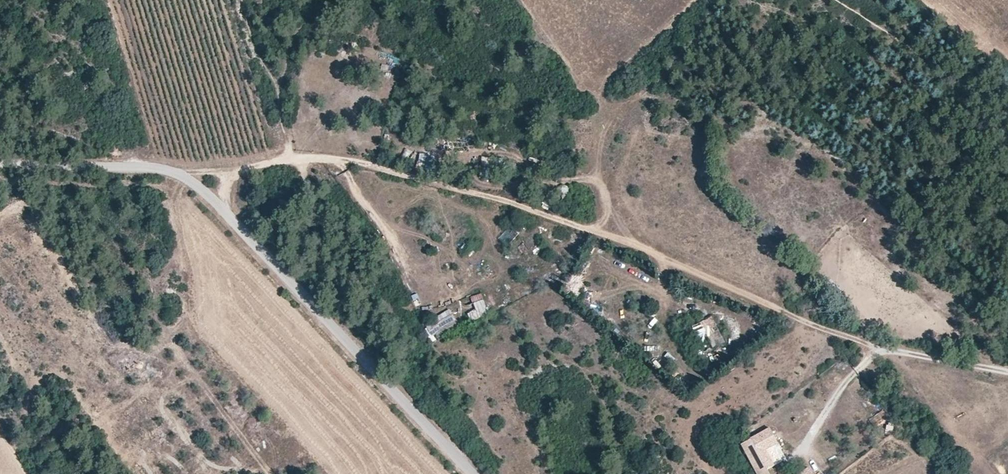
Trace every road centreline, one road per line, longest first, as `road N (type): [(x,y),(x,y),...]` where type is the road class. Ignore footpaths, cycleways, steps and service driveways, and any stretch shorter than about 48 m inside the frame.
road 1 (track): [(177,173),(249,169),(292,155),(357,161),(583,227),(870,347),(1007,372)]
road 2 (unclassified): [(0,162),(161,171),(189,180),(470,473)]
road 3 (track): [(0,119),(161,171)]

